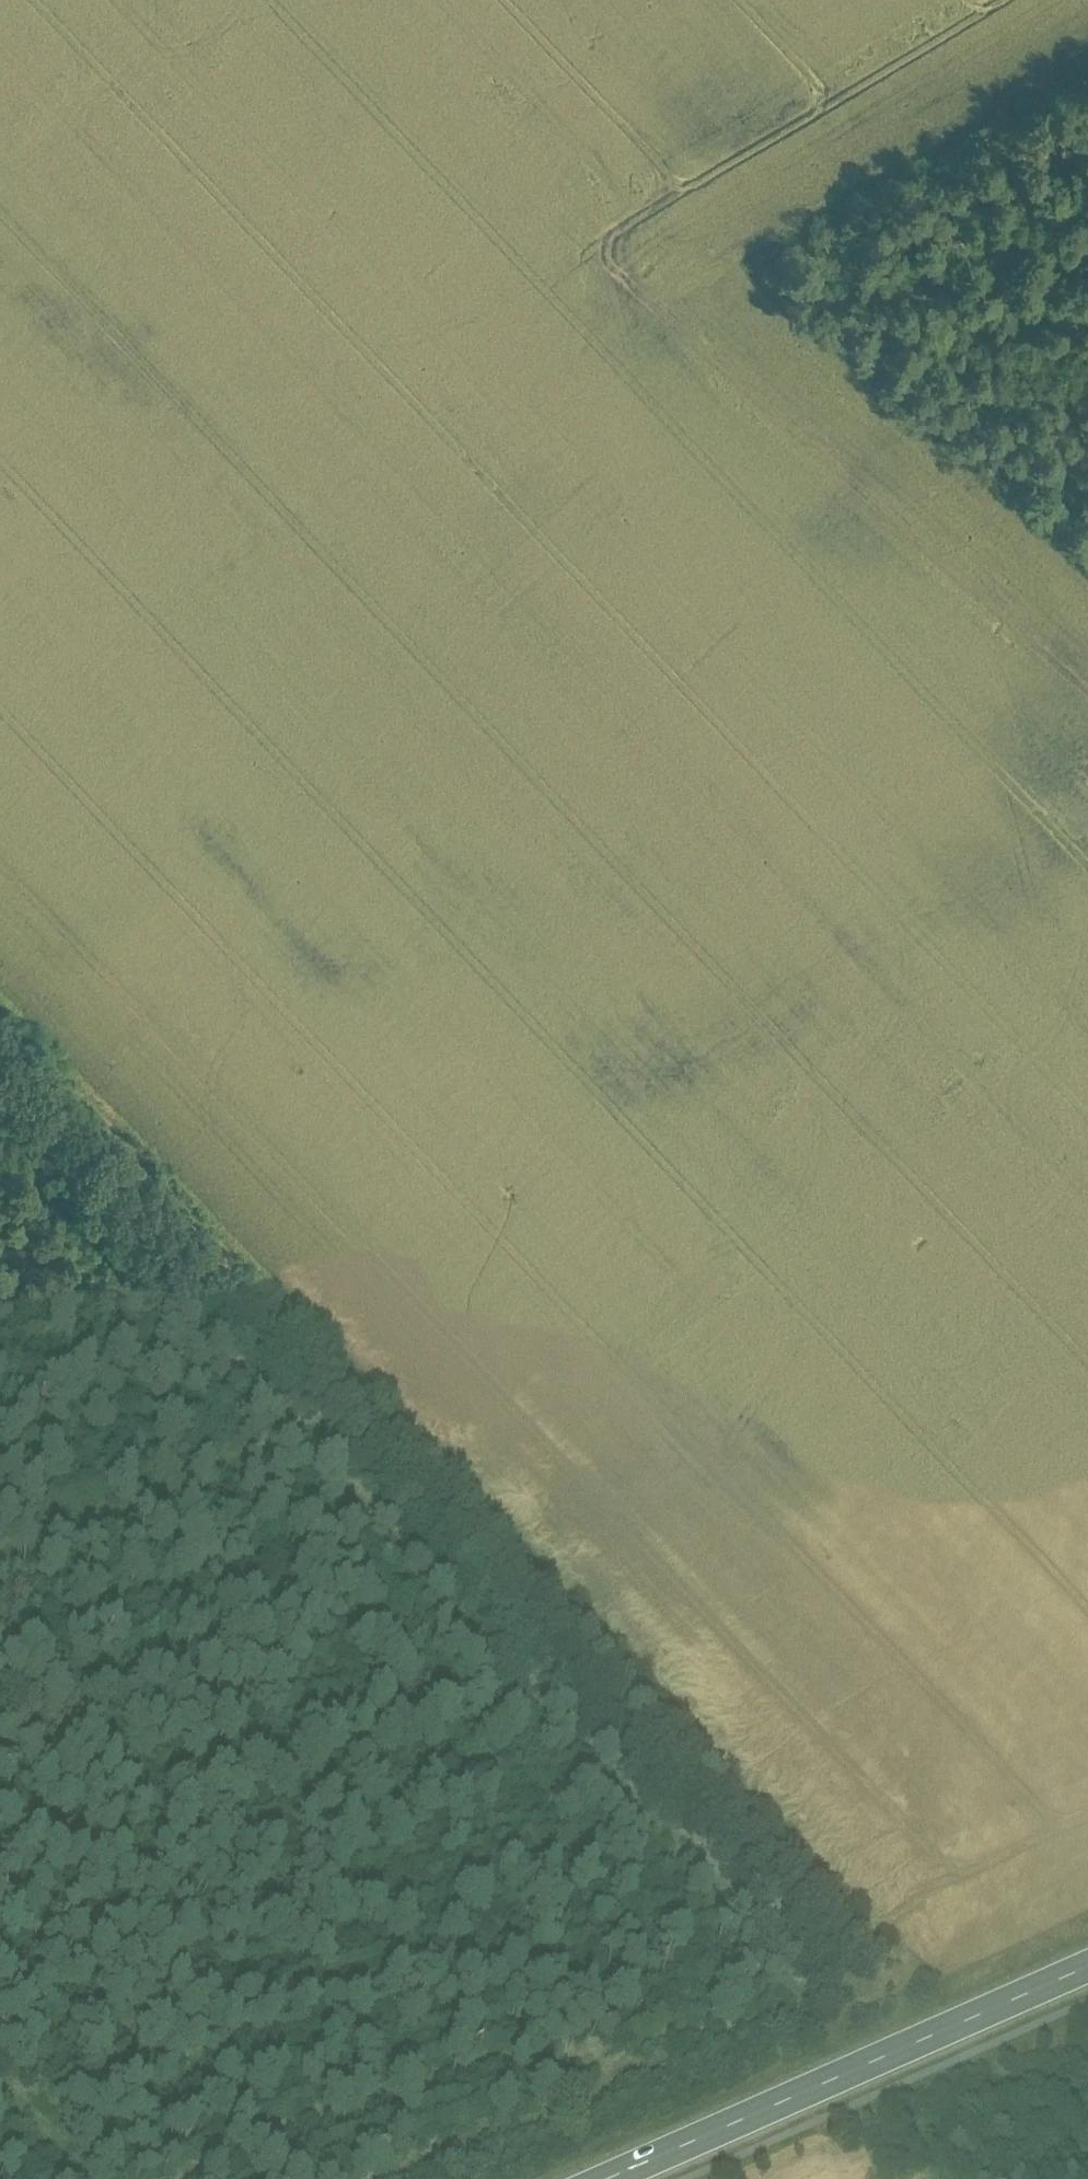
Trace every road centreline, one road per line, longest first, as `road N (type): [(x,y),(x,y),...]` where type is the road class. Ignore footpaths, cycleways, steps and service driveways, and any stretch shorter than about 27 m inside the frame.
road 1 (track): [(0,1058),(917,2050)]
road 2 (primary): [(917,2050),(622,2178)]
road 3 (primary): [(917,2050),(1087,1974)]

